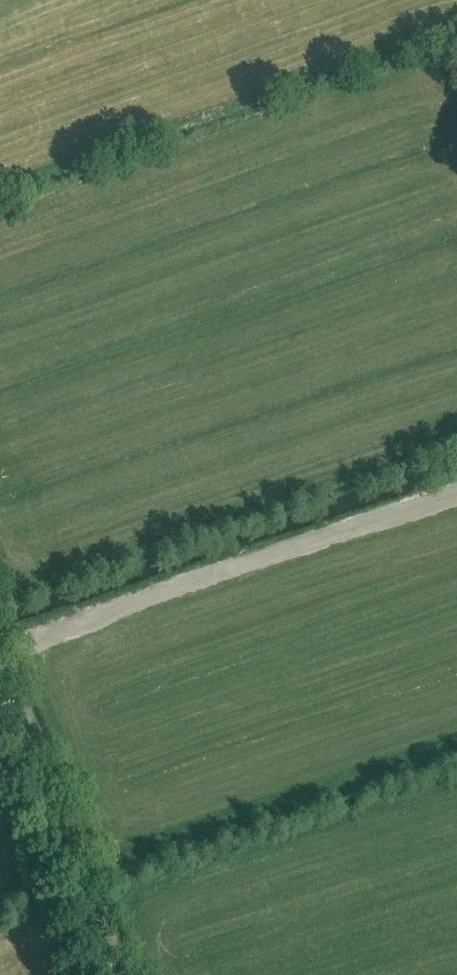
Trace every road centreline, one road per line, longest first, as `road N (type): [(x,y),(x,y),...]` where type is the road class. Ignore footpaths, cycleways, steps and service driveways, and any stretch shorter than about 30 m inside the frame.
road 1 (tertiary): [(111,974),(0,672)]

